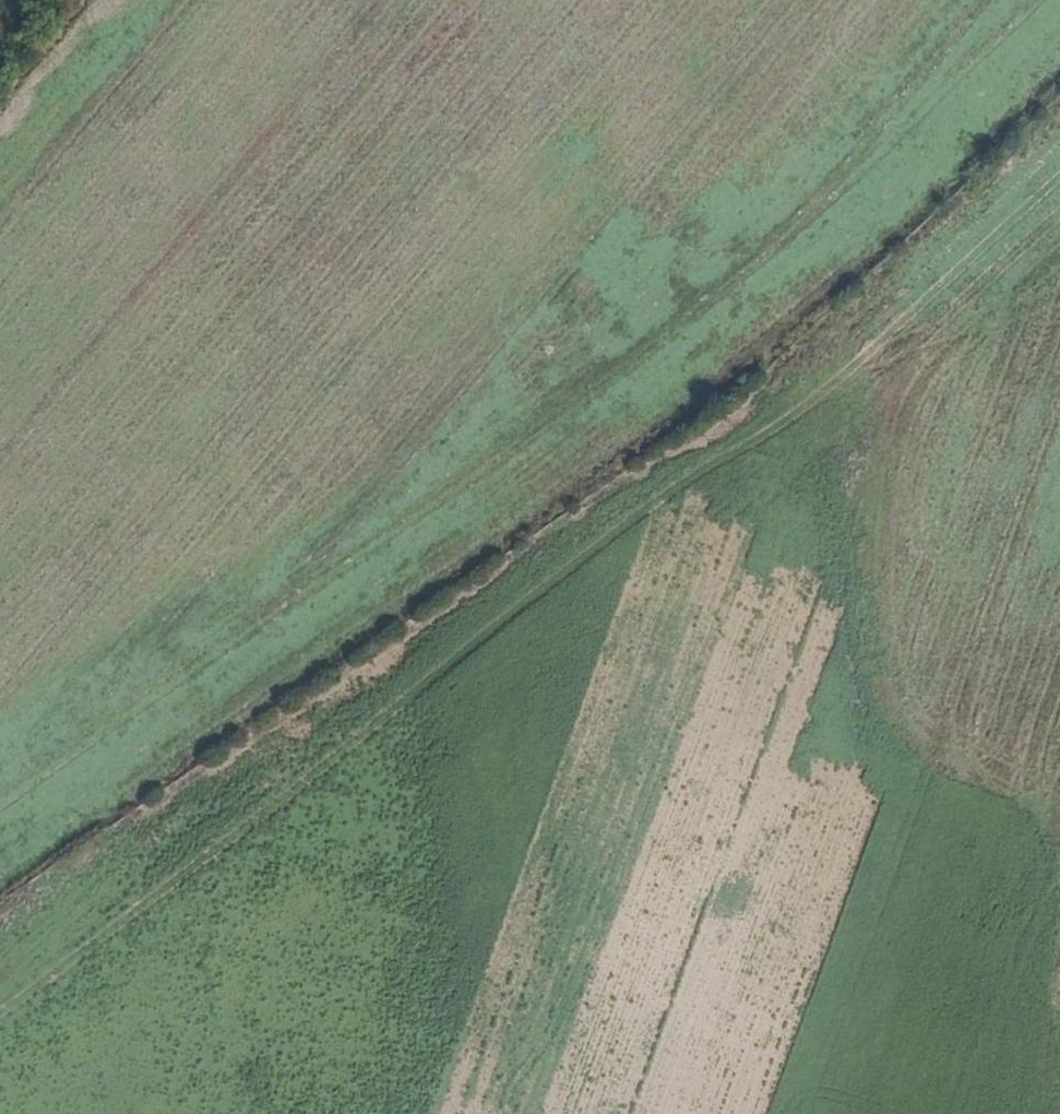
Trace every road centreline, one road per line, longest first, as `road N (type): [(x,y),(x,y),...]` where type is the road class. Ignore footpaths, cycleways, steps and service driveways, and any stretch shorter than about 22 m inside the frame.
road 1 (track): [(1059,132),(761,404),(0,944)]

